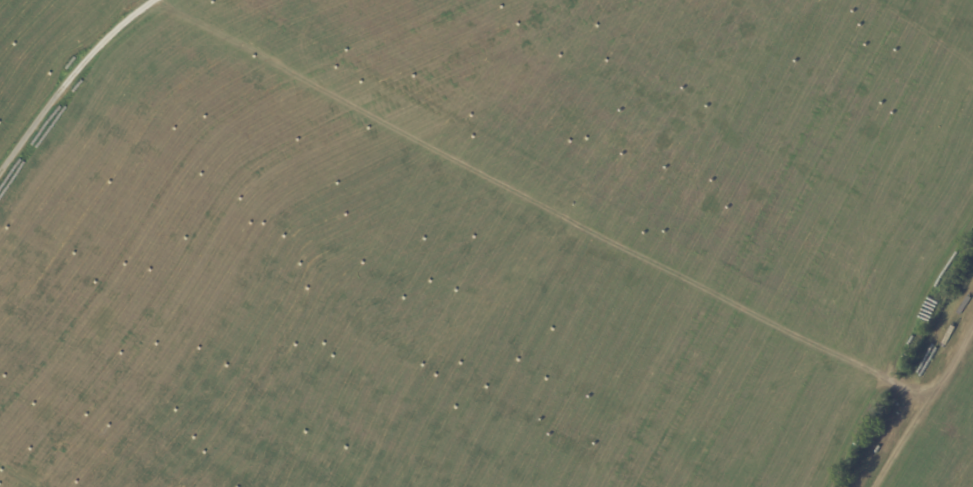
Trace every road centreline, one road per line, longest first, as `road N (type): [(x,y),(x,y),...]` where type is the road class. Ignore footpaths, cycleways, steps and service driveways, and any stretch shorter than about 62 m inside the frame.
road 1 (track): [(887,486),(972,331)]

